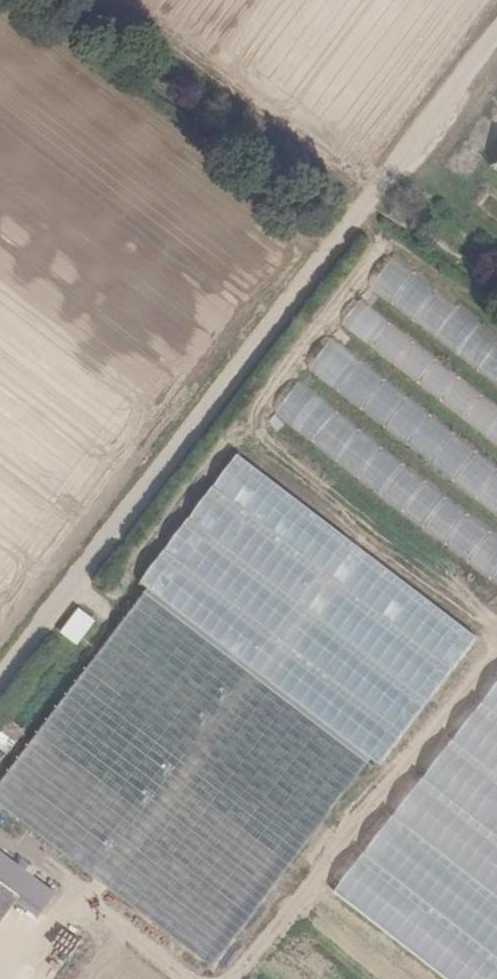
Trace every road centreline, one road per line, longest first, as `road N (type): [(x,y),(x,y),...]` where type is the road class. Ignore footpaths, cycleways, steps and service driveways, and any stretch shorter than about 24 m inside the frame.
road 1 (unclassified): [(0,672),(496,32)]

